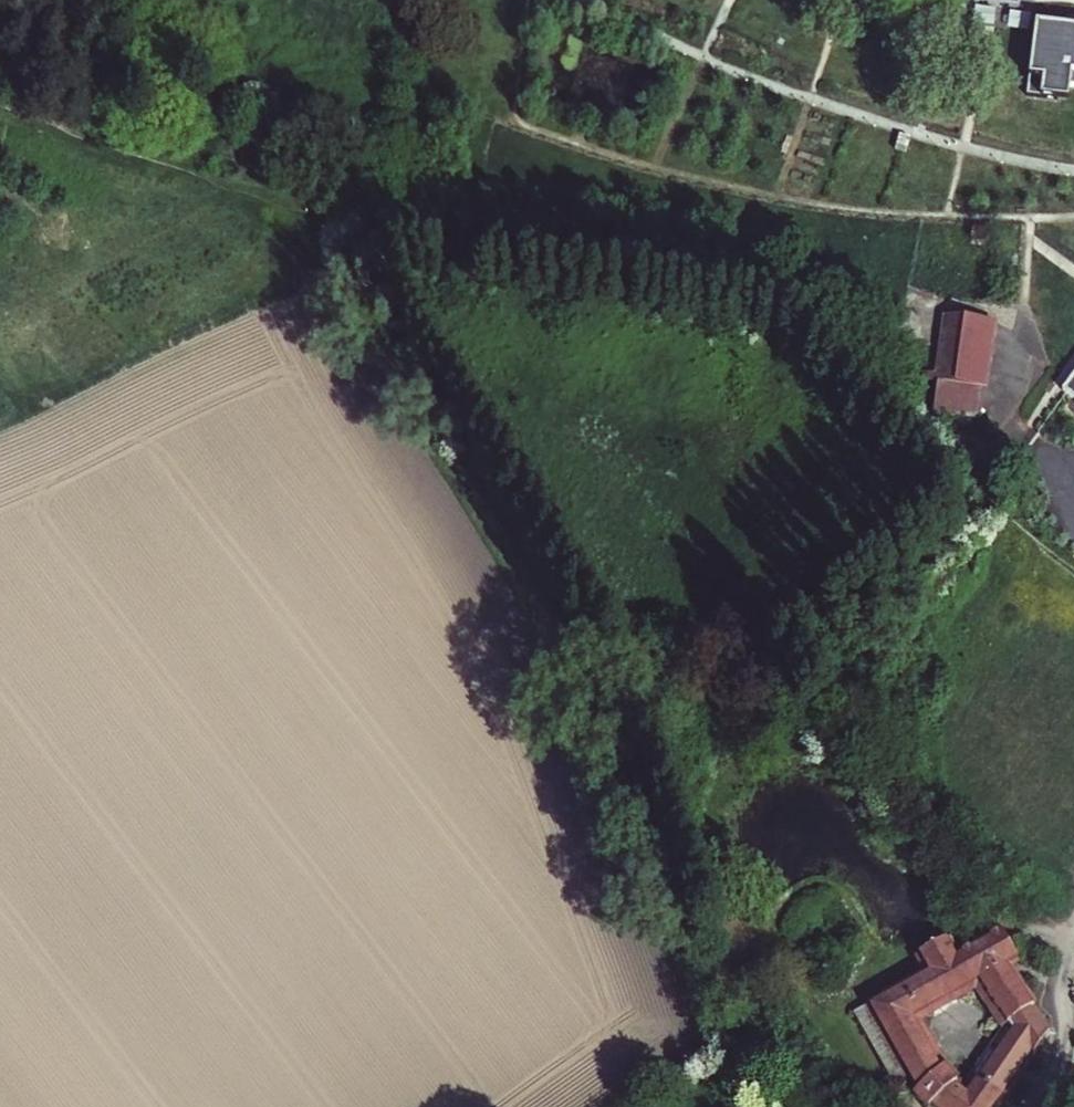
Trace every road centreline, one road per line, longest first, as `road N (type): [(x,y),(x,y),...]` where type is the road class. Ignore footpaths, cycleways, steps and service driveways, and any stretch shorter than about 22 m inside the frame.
road 1 (residential): [(1034,1106),(1065,1051),(1073,948)]

